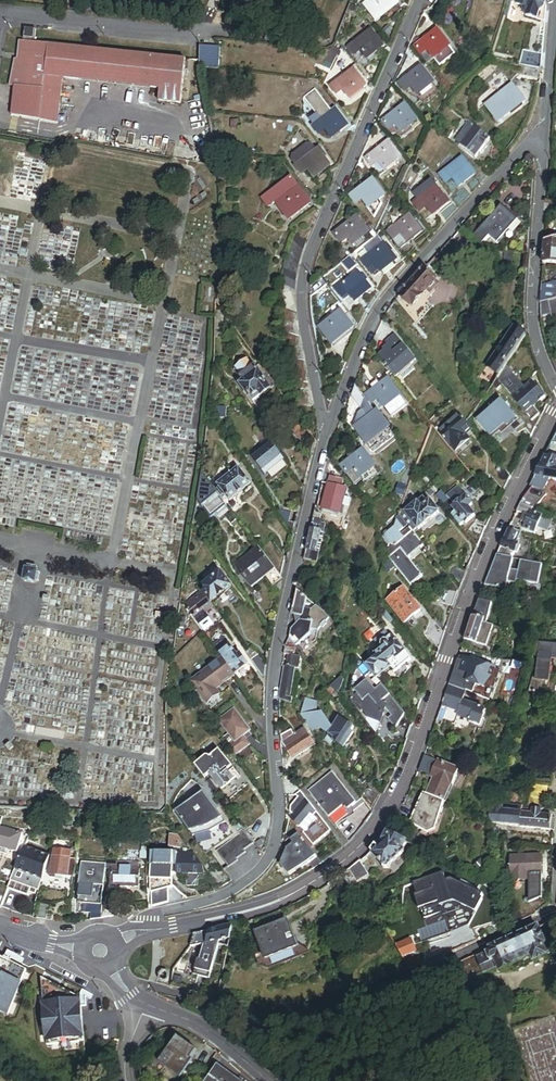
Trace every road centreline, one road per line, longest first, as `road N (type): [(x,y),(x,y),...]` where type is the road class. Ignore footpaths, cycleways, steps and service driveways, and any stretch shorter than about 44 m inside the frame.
road 1 (residential): [(149,931),(293,897),(353,856),(385,818),(493,535),(555,412)]
road 2 (residential): [(328,421),(272,688),(273,847),(243,885),(146,917),(149,931)]
road 3 (residential): [(555,915),(436,966),(287,1010),(140,984),(126,990)]
road 4 (residential): [(328,421),(304,293),(313,252),(422,0)]
road 5 (residential): [(545,140),(532,140),(383,305),(328,421)]
road 6 (residential): [(555,385),(539,347),(534,296),(545,140)]
road 7 (residential): [(226,30),(200,34),(0,12)]
road 8 (residential): [(149,1003),(193,1023),(269,1080)]
road 9 (residential): [(545,140),(555,13)]

